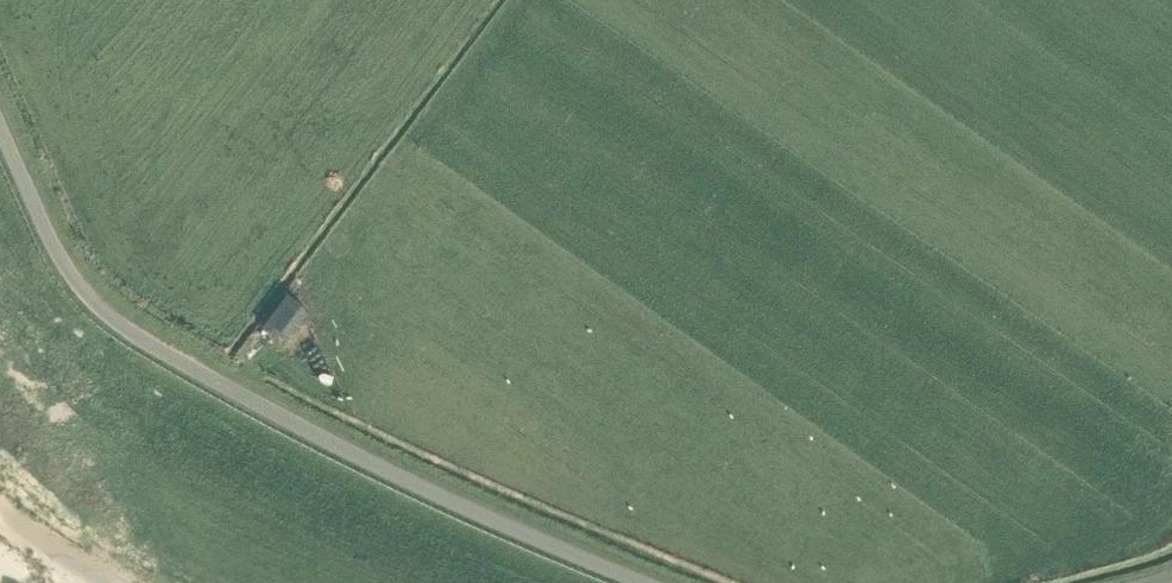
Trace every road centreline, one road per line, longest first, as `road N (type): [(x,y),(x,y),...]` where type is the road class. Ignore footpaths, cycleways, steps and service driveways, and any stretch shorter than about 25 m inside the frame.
road 1 (unclassified): [(0,130),(60,259),(130,334),(340,449),(640,582)]

